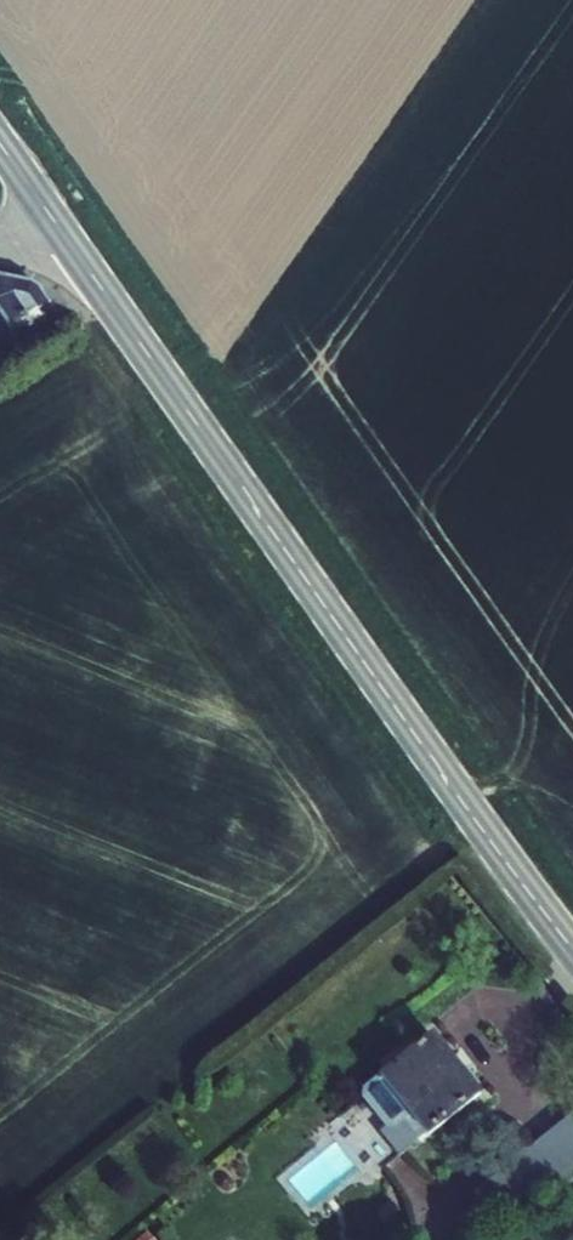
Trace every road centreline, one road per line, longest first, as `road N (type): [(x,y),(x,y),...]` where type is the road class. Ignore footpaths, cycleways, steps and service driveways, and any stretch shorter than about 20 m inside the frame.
road 1 (primary): [(572,949),(78,258)]
road 2 (primary): [(78,258),(0,147)]

